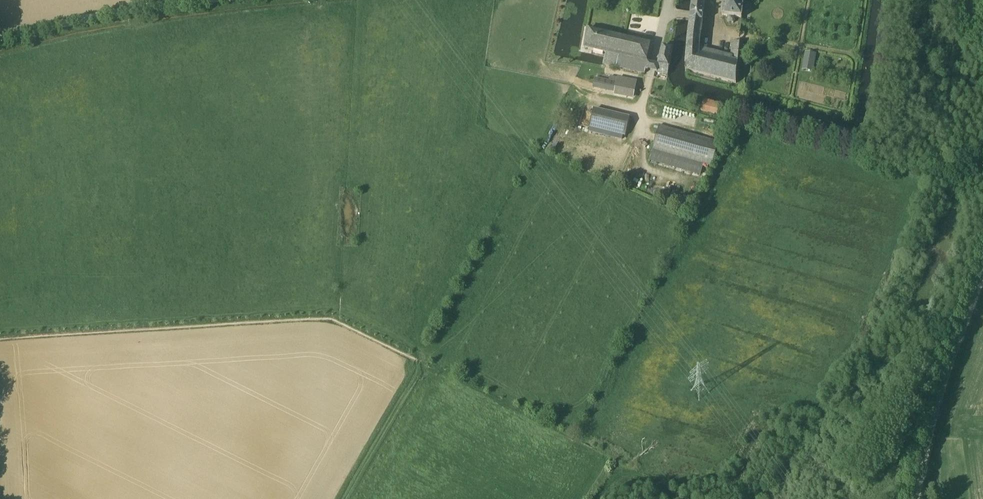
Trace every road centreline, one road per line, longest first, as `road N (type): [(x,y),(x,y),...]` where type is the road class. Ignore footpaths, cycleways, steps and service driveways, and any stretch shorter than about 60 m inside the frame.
road 1 (tertiary): [(913,498),(940,389),(982,269)]
road 2 (unclassified): [(206,0),(0,41)]
road 3 (track): [(423,354),(344,498)]

